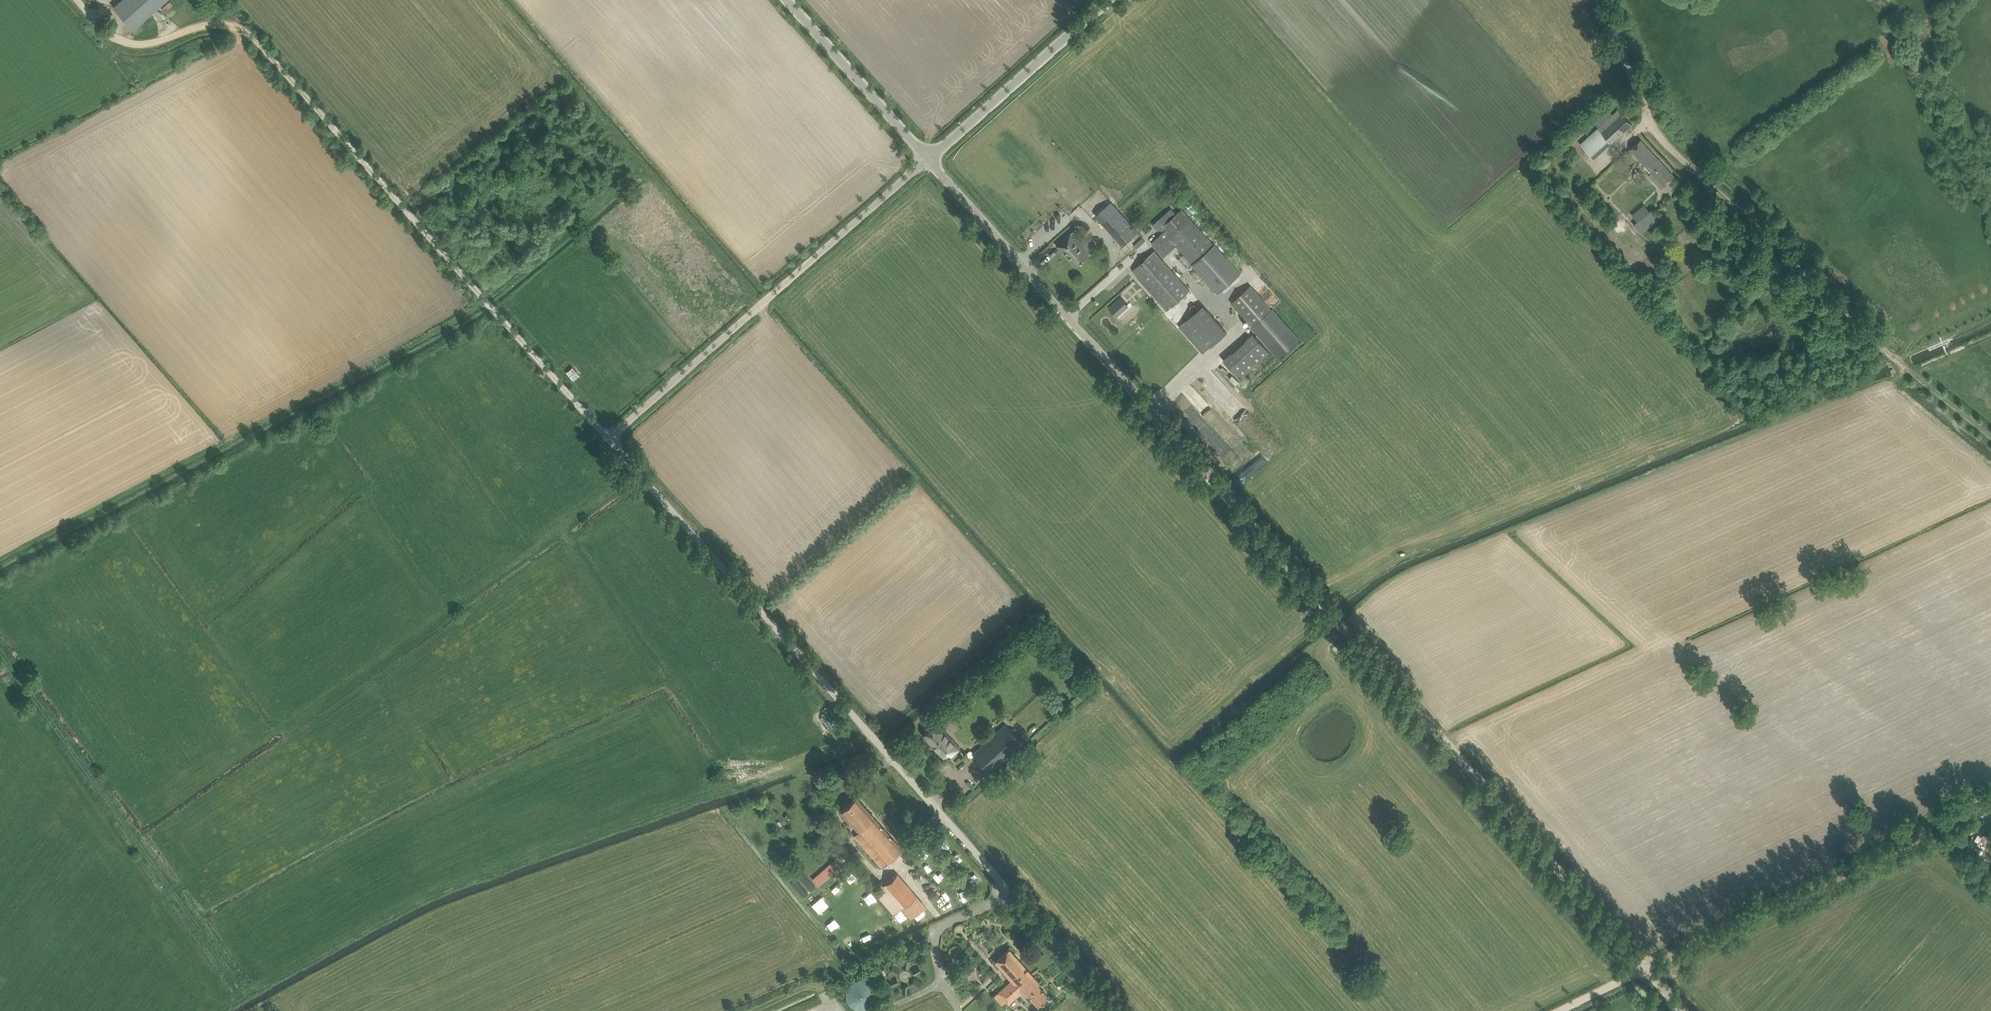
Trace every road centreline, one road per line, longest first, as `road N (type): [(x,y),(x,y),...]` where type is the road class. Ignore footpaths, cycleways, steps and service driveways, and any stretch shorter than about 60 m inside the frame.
road 1 (unclassified): [(1118,1010),(609,437),(928,154)]
road 2 (unclassified): [(1689,1010),(928,154)]
road 3 (track): [(0,567),(488,301)]
road 4 (track): [(1895,357),(1670,138),(1602,0)]
road 5 (track): [(488,301),(272,50)]
road 6 (track): [(1647,964),(1932,827)]
road 7 (unclassified): [(928,154),(1100,0)]
road 8 (unclassified): [(272,50),(246,31),(214,27),(126,45),(77,0)]
road 9 (track): [(488,301),(647,164)]
road 10 (unclassified): [(928,154),(790,0)]
road 11 (track): [(609,437),(488,301)]
road 12 (track): [(0,644),(89,773)]
road 13 (track): [(1990,435),(1895,357)]

